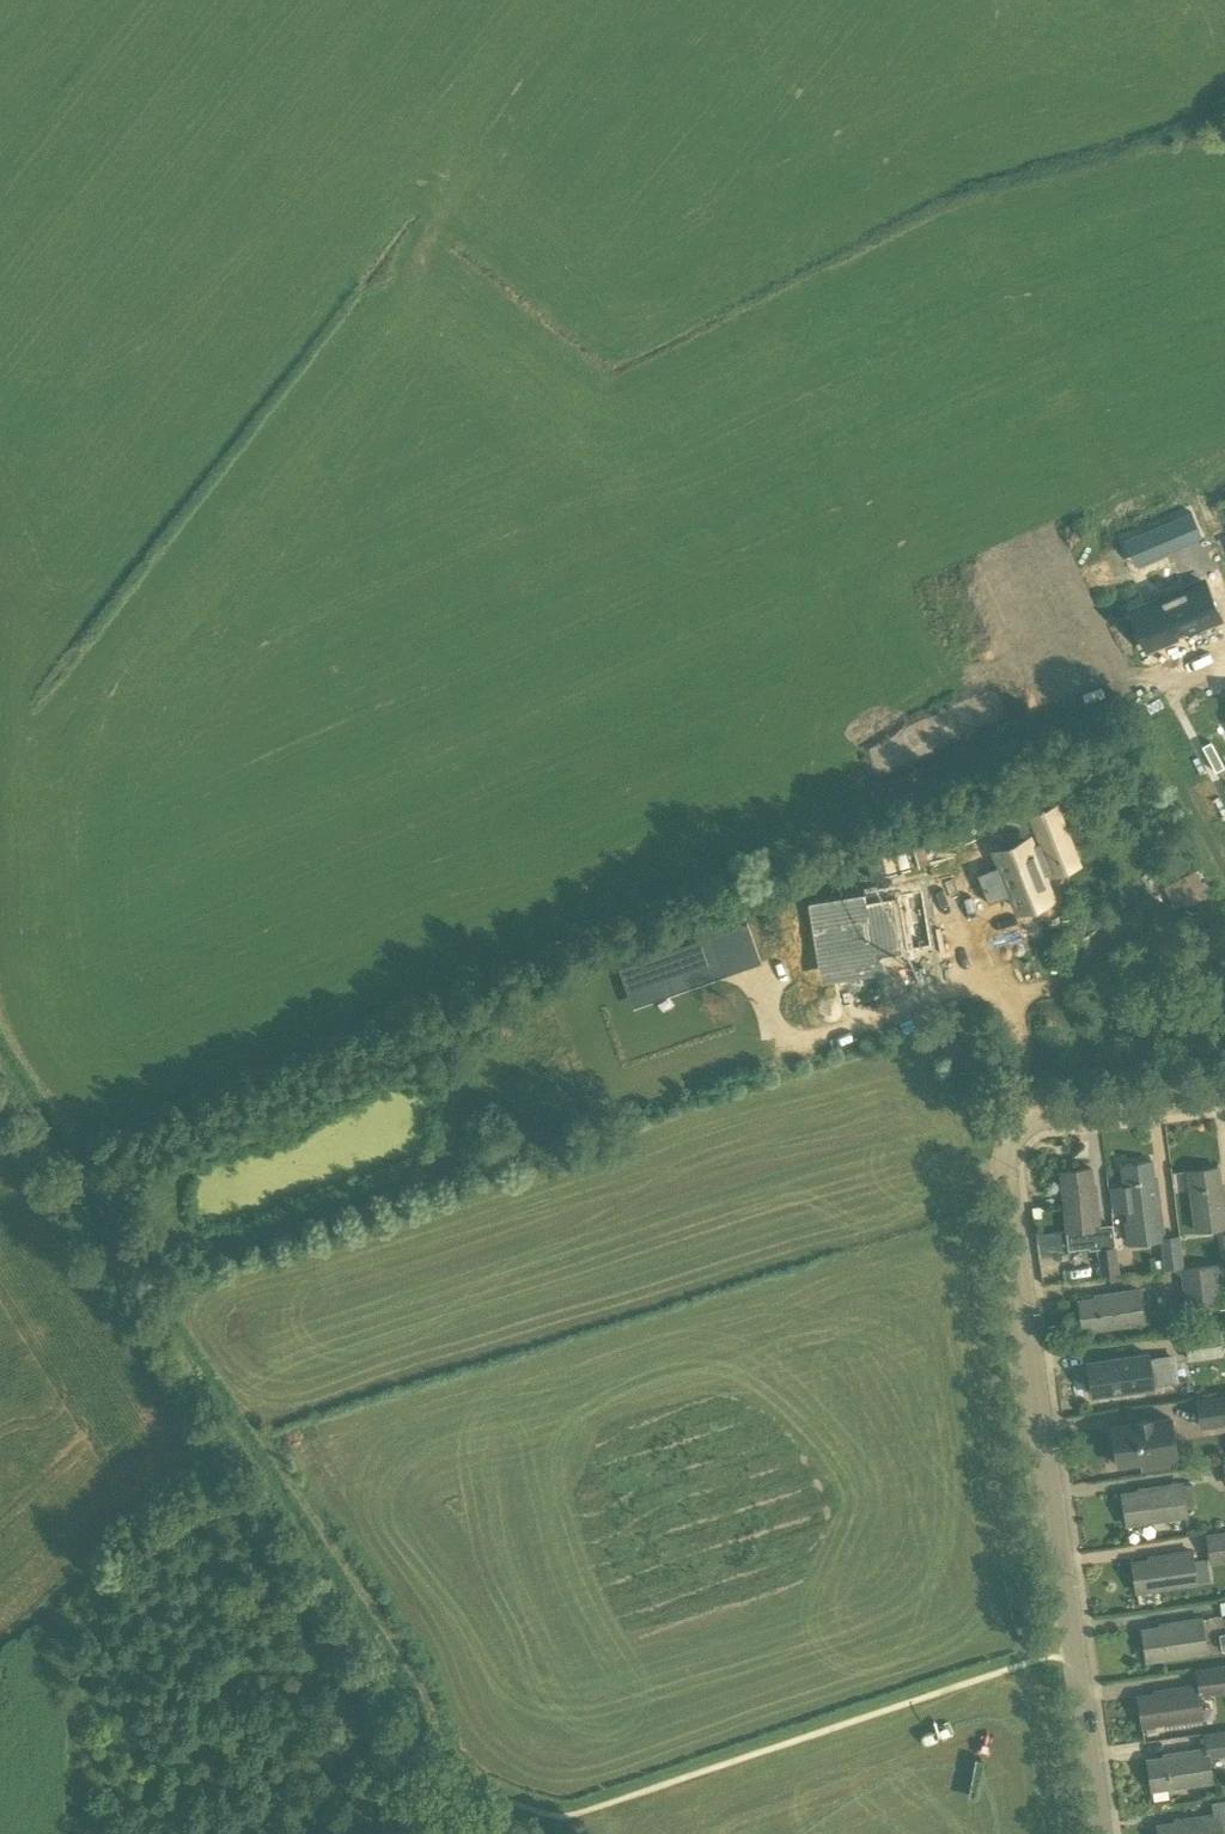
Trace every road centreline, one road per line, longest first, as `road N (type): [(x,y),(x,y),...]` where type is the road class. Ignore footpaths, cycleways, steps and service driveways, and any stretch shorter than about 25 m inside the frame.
road 1 (residential): [(1104,1833),(1002,1169),(1011,1140),(1040,1119),(1224,1097)]

